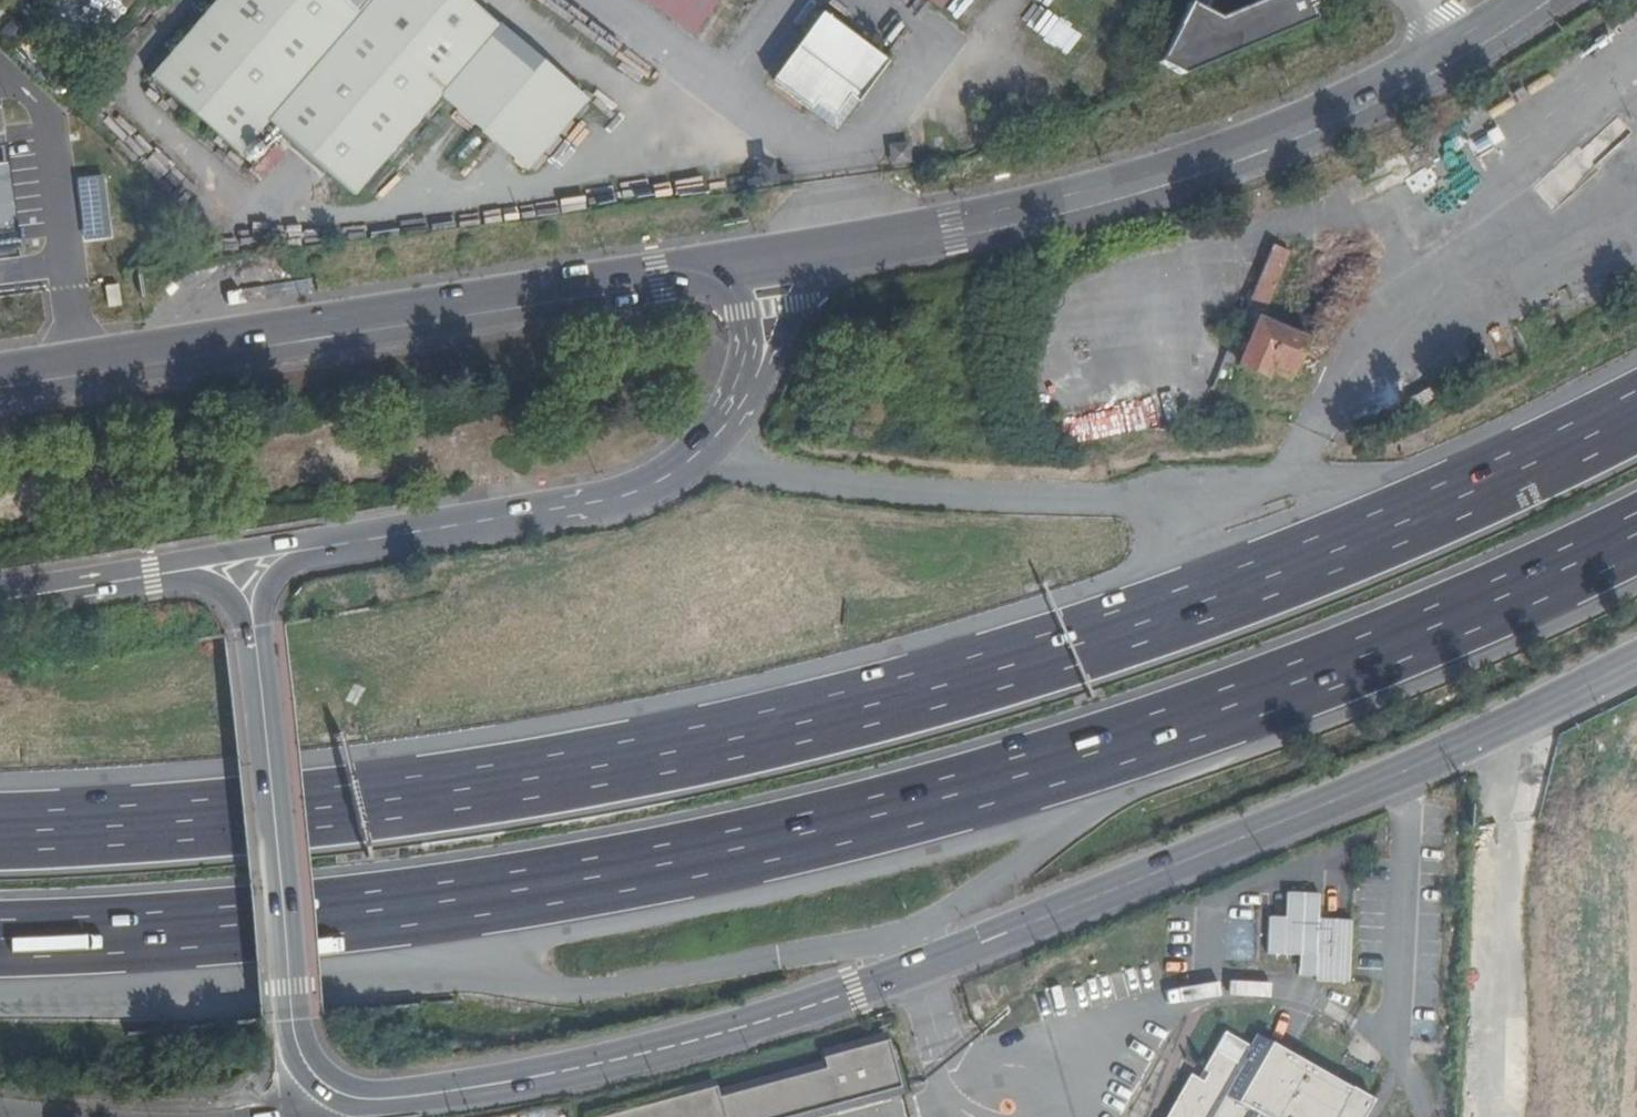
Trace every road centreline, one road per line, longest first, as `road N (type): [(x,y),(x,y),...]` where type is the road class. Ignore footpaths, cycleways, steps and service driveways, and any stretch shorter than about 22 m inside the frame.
road 1 (motorway): [(1636,410),(1502,483),(1348,551),(968,687),(740,745),(515,788),(362,808),(0,835)]
road 2 (motorway): [(0,942),(213,931),(513,894),(790,840),(1008,783),(1259,702),(1636,533)]
road 3 (secondary): [(322,1082),(351,1097),(384,1099),(706,1038),(856,991),(1471,743),(1636,660)]
road 4 (secondary): [(0,384),(761,266)]
road 5 (secondary): [(761,266),(1074,203),(1333,105),(1458,36)]
road 6 (secondary): [(289,551),(619,498),(666,478),(733,418),(754,385),(764,324),(761,266)]
road 7 (secondary): [(252,633),(292,1027),(302,1058),(322,1082)]
road 8 (secondary): [(0,599),(182,573)]

